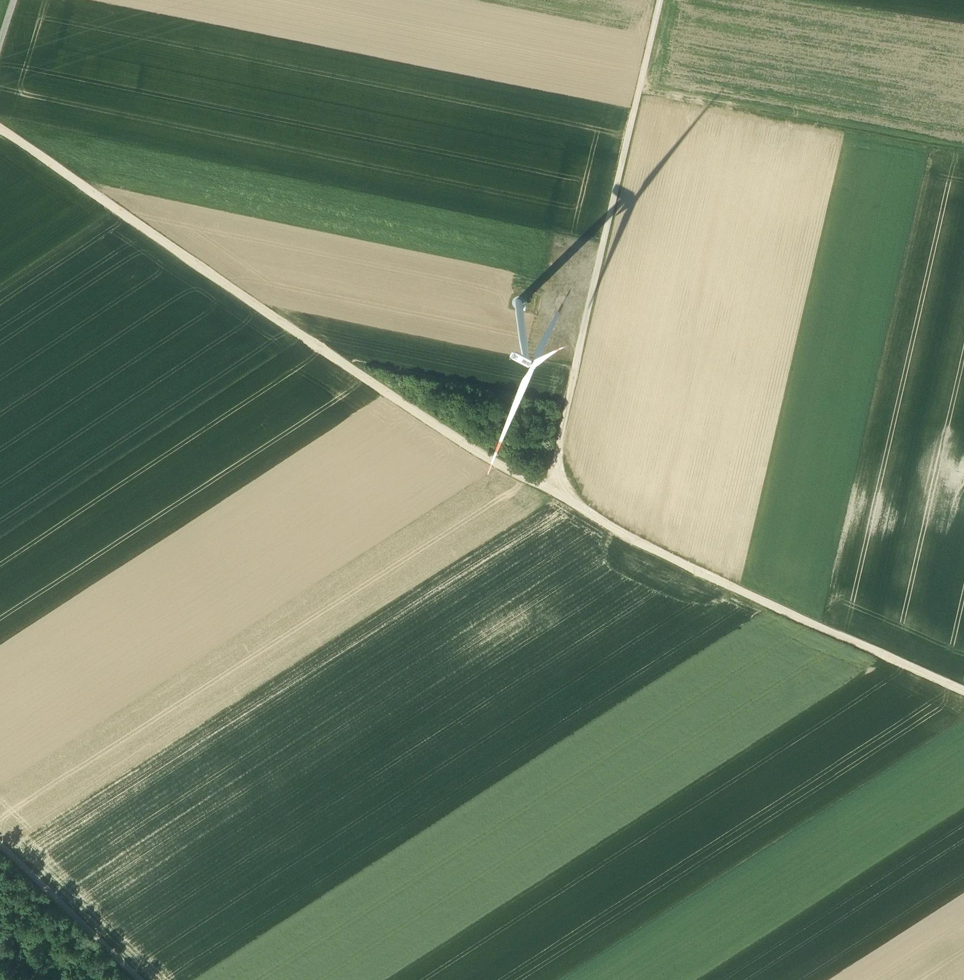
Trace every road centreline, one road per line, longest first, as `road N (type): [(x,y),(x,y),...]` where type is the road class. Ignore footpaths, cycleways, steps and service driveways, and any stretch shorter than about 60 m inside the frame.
road 1 (track): [(963,697),(649,547),(474,449),(0,129)]
road 2 (track): [(661,0),(546,489)]
road 3 (track): [(640,89),(963,150)]
road 4 (track): [(141,979),(0,844)]

